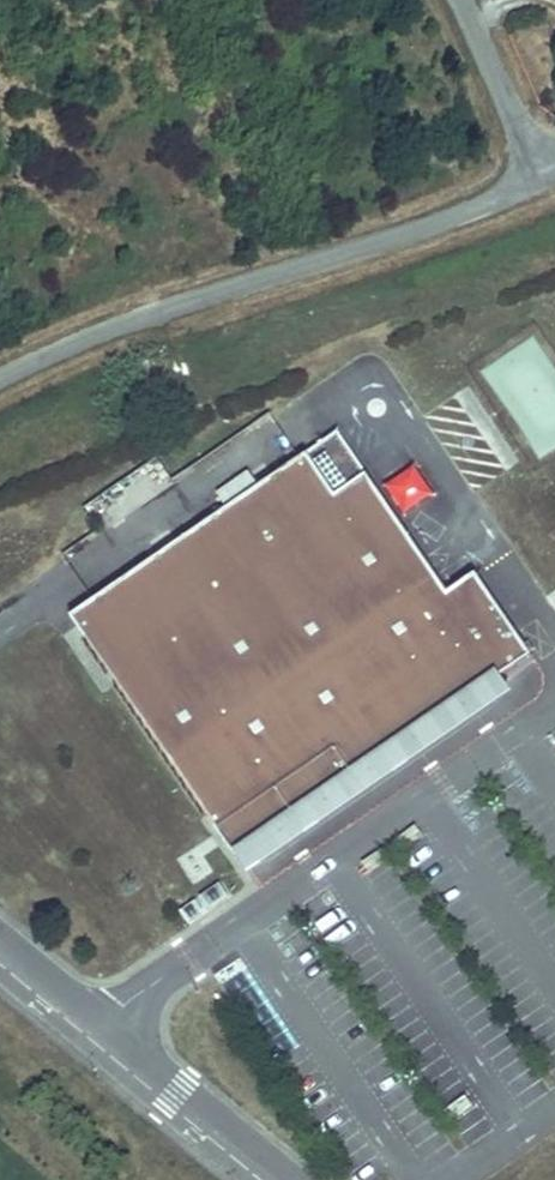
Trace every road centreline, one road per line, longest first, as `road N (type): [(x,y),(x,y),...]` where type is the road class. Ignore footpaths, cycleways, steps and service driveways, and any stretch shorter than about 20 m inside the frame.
road 1 (unclassified): [(0,375),(543,184)]
road 2 (unclassified): [(0,943),(291,1179)]
road 3 (unclassified): [(543,184),(461,0)]

